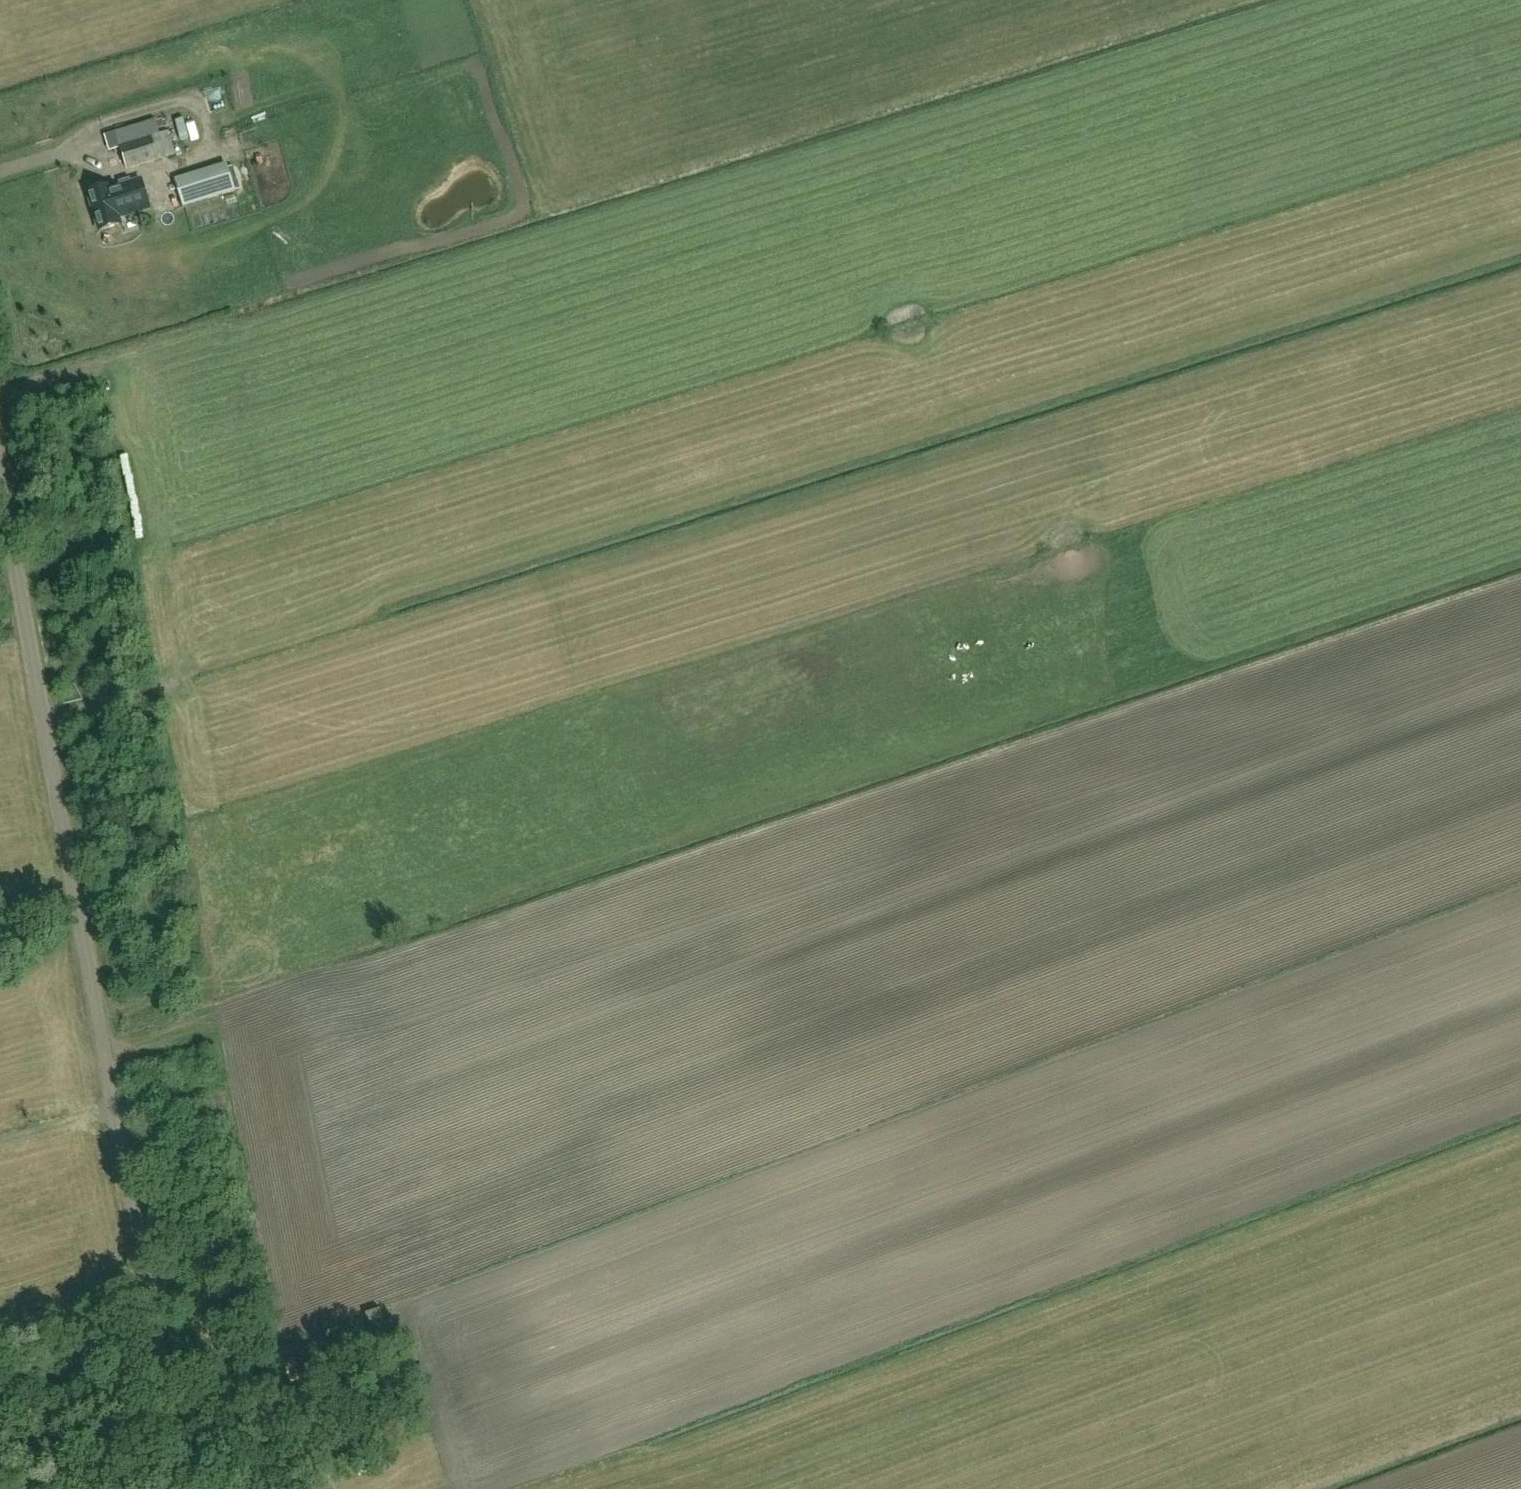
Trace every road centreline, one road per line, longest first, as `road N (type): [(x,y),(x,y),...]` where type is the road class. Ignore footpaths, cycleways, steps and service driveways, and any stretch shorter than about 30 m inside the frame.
road 1 (unclassified): [(187,1488),(0,476)]
road 2 (track): [(106,1057),(230,1023)]

